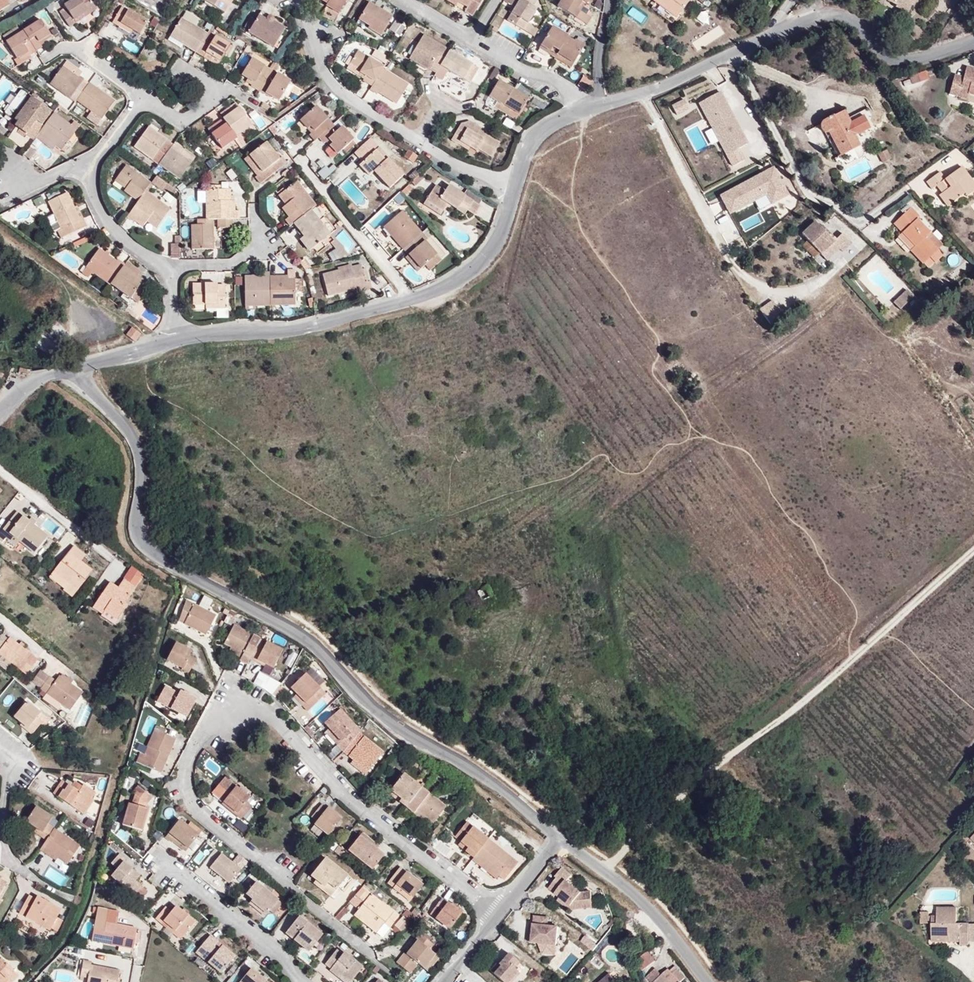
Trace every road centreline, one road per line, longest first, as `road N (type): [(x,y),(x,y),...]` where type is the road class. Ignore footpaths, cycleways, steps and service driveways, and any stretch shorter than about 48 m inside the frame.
road 1 (unclassified): [(74,368),(137,449),(137,526),(148,548),(302,636),(400,730),(498,788),(557,836)]
road 2 (unclassified): [(175,342),(300,330),(450,284),(497,239),(536,135),(600,105)]
road 3 (unclassified): [(600,105),(678,79),(810,19)]
road 4 (unclassified): [(557,836),(644,904),(707,981)]
road 5 (residential): [(445,981),(557,836)]
road 6 (unclassified): [(810,19),(845,16),(882,51),(904,59),(973,41)]
road 7 (residential): [(0,467),(110,556)]
road 8 (residential): [(90,171),(111,228),(168,274)]
road 9 (residential): [(253,215),(259,240),(238,262),(168,274)]

